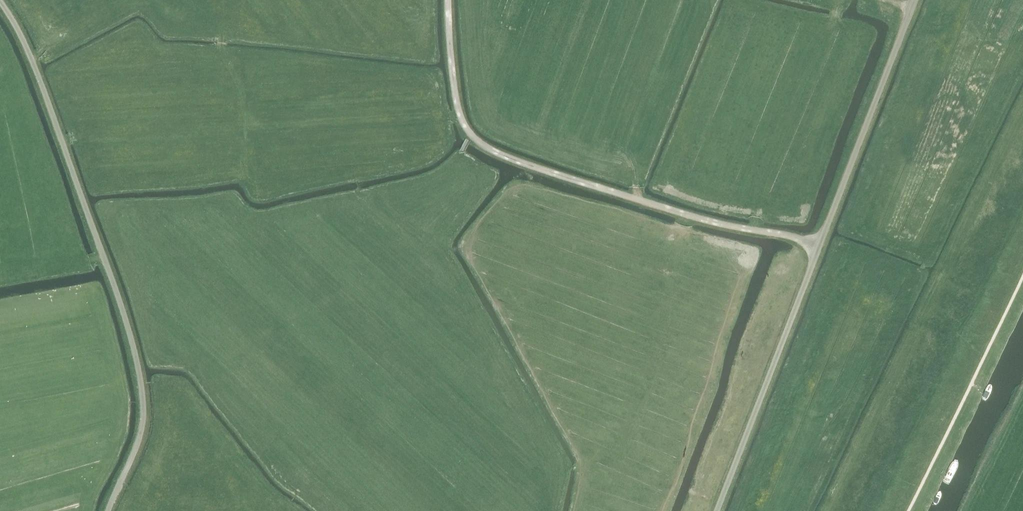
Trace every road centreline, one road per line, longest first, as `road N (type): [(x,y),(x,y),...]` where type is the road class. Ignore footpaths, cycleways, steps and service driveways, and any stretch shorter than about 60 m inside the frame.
road 1 (unclassified): [(719,510),(914,0)]
road 2 (unclassified): [(110,510),(145,420),(141,369),(48,103),(0,1)]
road 3 (track): [(823,244),(674,211),(481,147),(458,110),(451,0)]

